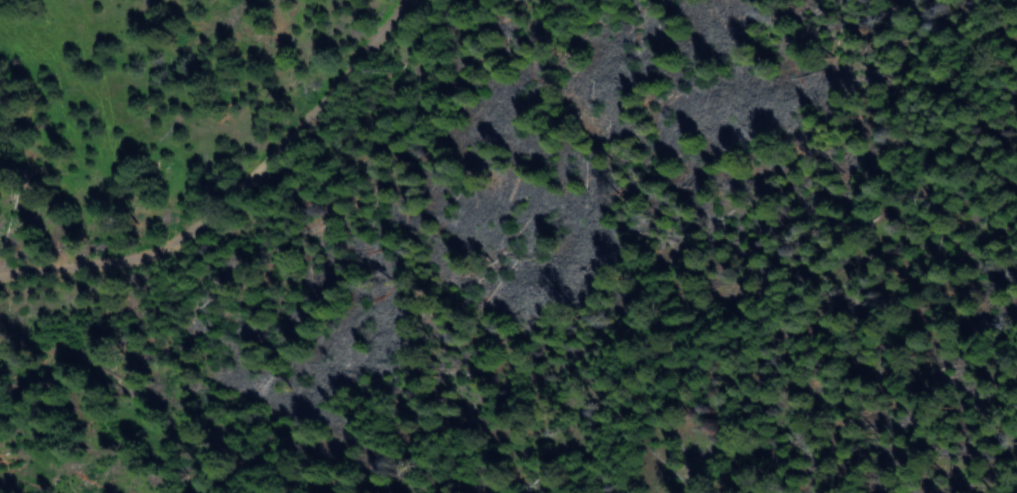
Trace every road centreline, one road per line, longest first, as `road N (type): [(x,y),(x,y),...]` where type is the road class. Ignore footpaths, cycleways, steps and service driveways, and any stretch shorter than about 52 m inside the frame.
road 1 (track): [(0,276),(164,249),(275,154),(404,0)]

